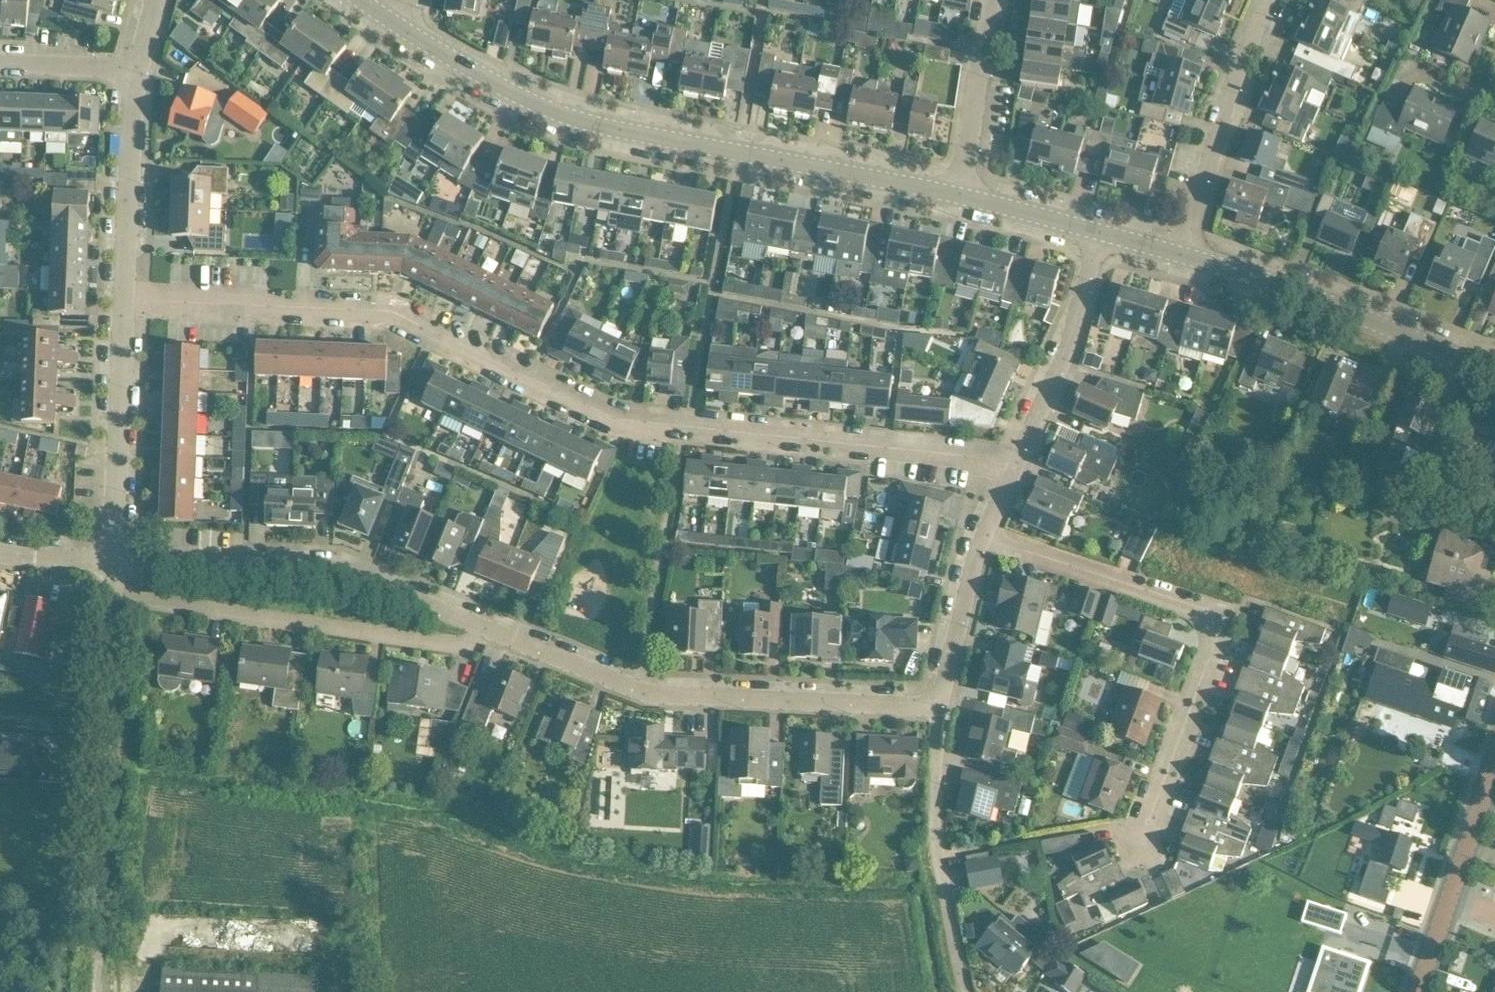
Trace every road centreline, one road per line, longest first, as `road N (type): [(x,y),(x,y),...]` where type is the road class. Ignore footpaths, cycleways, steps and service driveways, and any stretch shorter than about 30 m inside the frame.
road 1 (residential): [(1015,464),(627,428),(394,317),(125,303)]
road 2 (residential): [(934,708),(635,691),(326,568),(110,564)]
road 3 (residential): [(956,201),(582,121),(517,94),(403,25)]
road 4 (residential): [(1143,839),(1214,655),(1213,631),(1199,611),(985,544)]
road 5 (residential): [(1494,371),(1309,299),(1181,262)]
road 6 (residential): [(958,991),(932,857),(934,708)]
road 7 (residential): [(1181,262),(1266,0)]
road 8 (residential): [(110,564),(125,303)]
road 9 (residential): [(1015,464),(1067,352),(1101,240)]
road 10 (residential): [(125,303),(136,71)]
road 11 (residential): [(956,201),(992,0)]
road 12 (residential): [(934,708),(985,544)]
road 13 (residential): [(1101,240),(956,201)]
road 14 (tertiary): [(1448,903),(1494,767)]
road 15 (residential): [(136,71),(0,63)]

